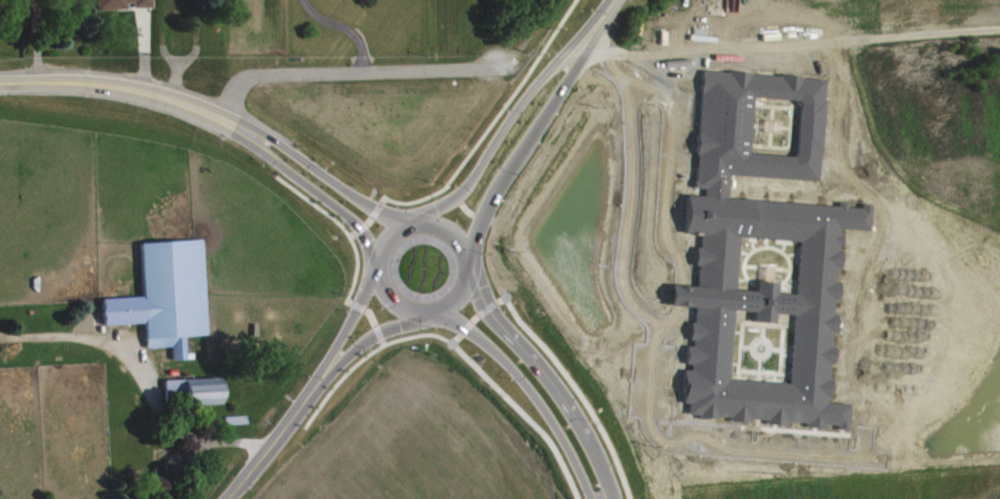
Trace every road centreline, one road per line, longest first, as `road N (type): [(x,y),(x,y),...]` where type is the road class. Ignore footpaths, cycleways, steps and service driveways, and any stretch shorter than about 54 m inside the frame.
road 1 (primary): [(609,3),(518,103),(458,194),(415,224)]
road 2 (primary): [(463,254),(488,199),(609,3)]
road 3 (primary): [(414,314),(444,308),(466,275),(459,245),(425,224),(397,230),(376,263),(381,292),(414,314)]
road 4 (secondary): [(610,498),(561,401),(483,308),(466,264)]
road 5 (secondary): [(434,312),(514,374),(588,498)]
road 6 (tertiary): [(0,83),(88,80),(191,103),(230,125)]
road 7 (tertiary): [(406,226),(267,136),(230,125)]
road 8 (tertiary): [(230,125),(336,208),(376,263)]
road 9 (primary): [(310,392),(357,344),(424,314)]
road 10 (primary): [(223,498),(310,392)]
road 11 (primary): [(375,273),(310,392)]

